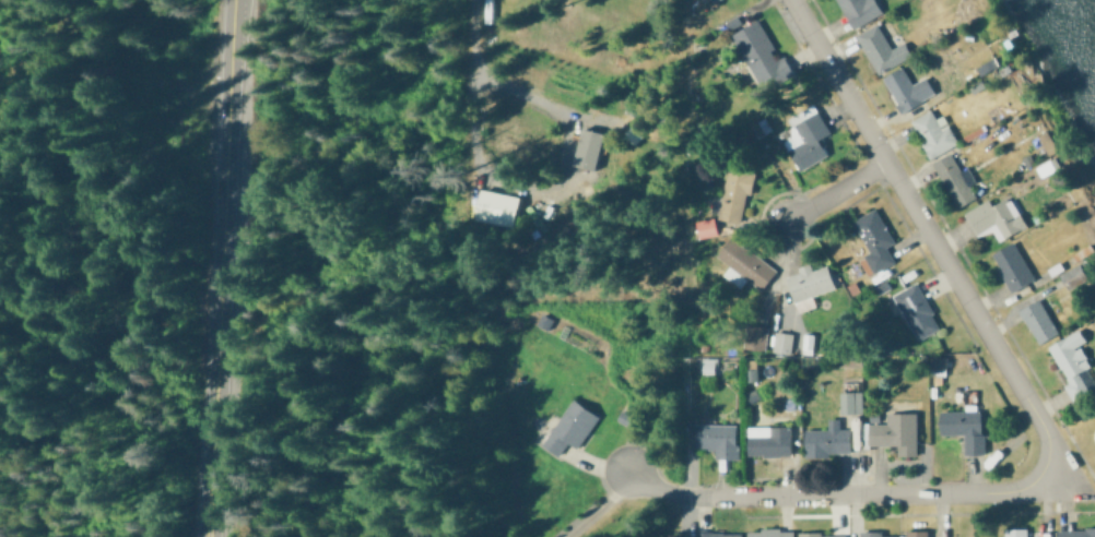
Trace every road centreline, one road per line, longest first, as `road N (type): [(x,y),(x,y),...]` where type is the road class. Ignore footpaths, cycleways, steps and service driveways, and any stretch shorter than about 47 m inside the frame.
road 1 (residential): [(1045,476),(1039,438),(786,0)]
road 2 (trunk): [(237,0),(208,536)]
road 3 (residential): [(627,477),(645,490),(697,501),(1016,494),(1045,476)]

